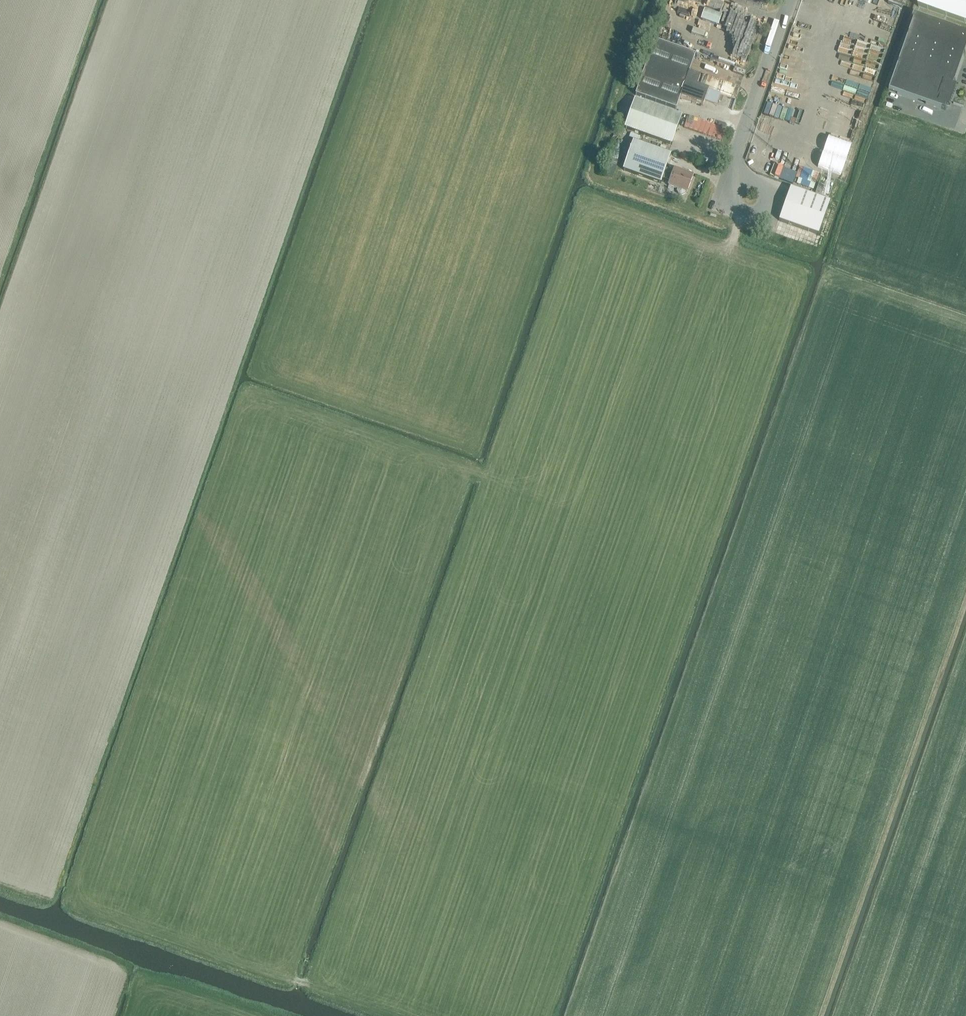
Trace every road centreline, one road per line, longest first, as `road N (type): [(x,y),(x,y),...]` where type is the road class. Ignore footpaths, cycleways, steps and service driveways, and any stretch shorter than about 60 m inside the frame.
road 1 (unclassified): [(793,0),(736,162)]
road 2 (unclassified): [(736,162),(729,203),(754,214),(766,209),(763,186),(740,171)]

